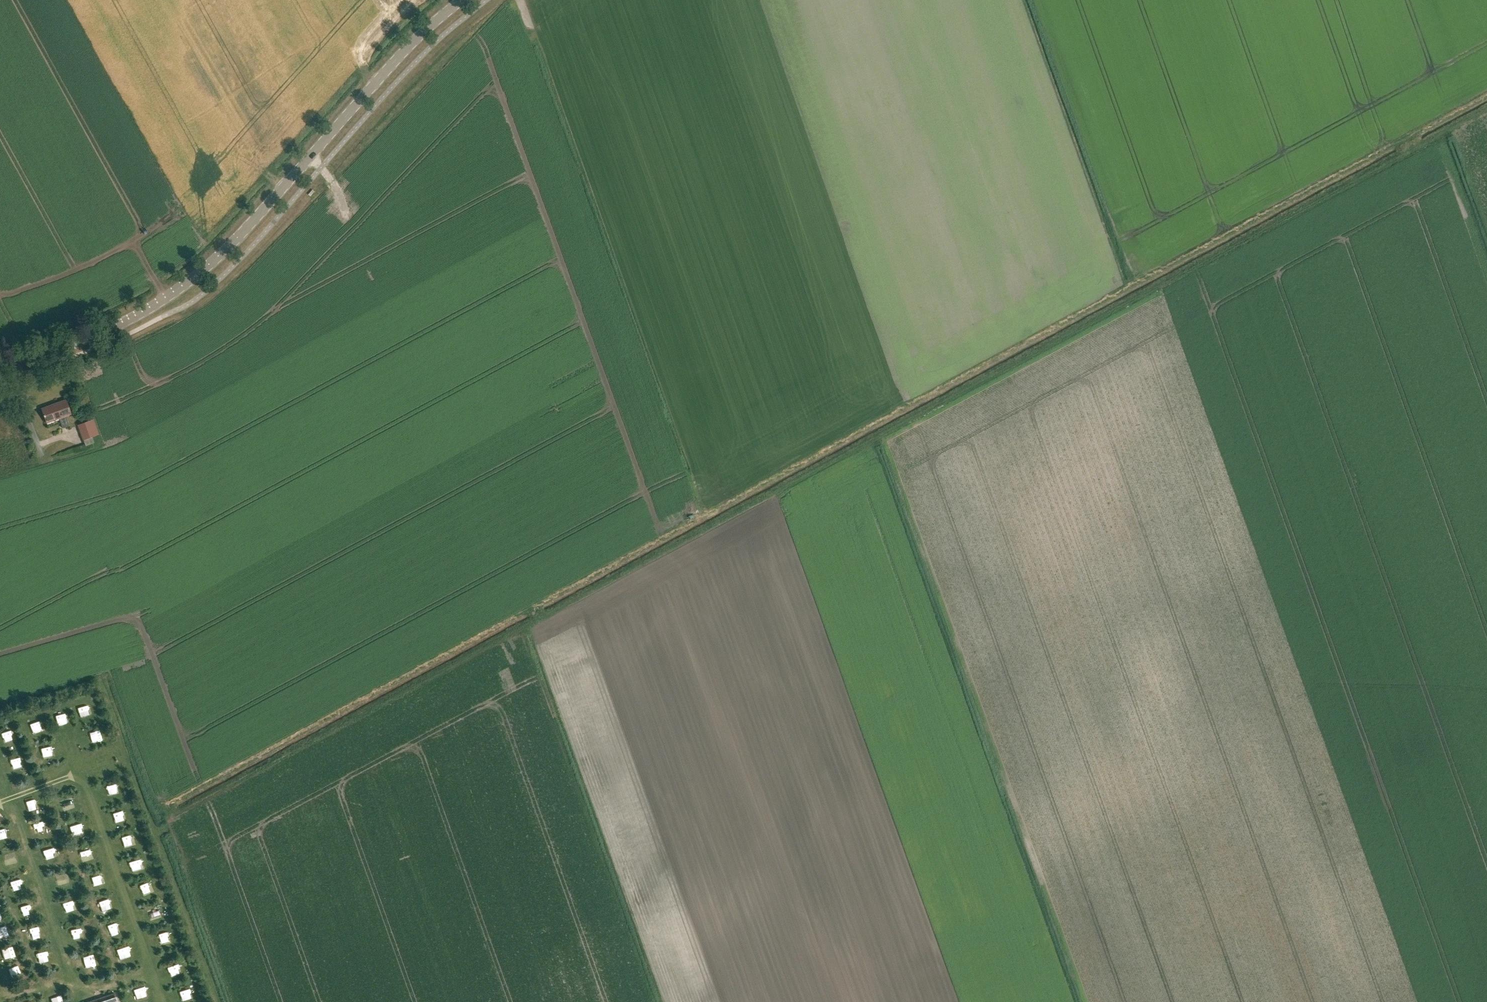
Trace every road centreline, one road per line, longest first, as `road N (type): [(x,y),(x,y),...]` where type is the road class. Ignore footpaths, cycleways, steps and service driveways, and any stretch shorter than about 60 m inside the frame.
road 1 (tertiary): [(0,364),(118,324),(201,270),(410,43),(461,0)]

